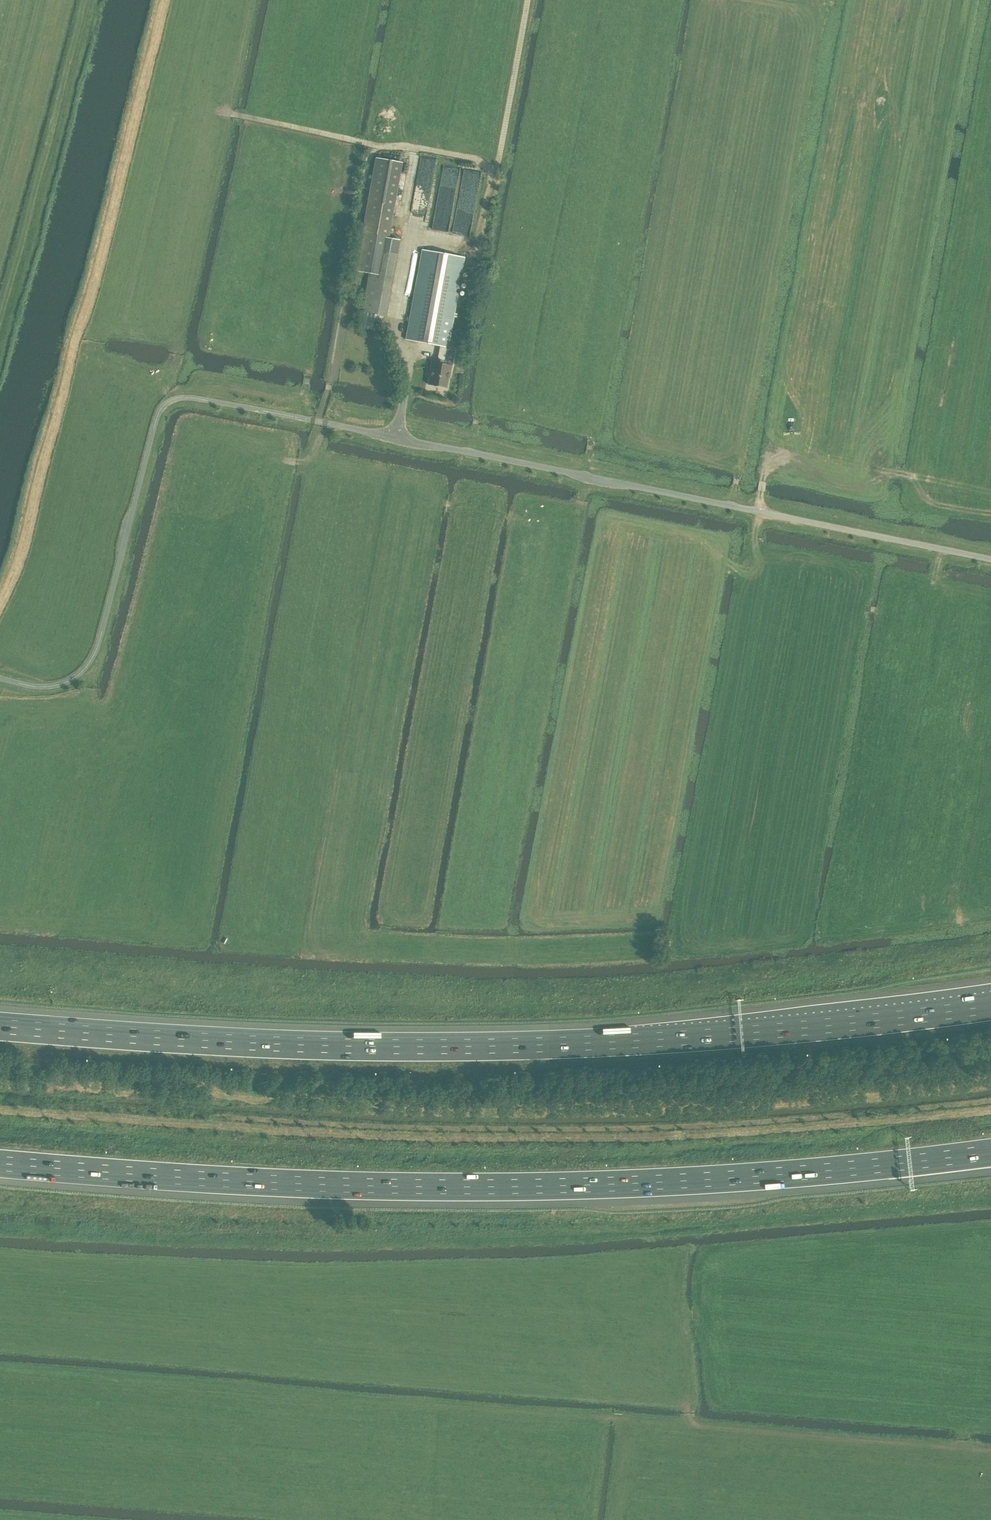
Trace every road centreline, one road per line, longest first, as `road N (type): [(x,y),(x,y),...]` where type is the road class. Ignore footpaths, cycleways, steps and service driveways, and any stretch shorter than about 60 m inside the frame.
road 1 (motorway): [(990,1005),(802,1028),(544,1045),(249,1043),(0,1026)]
road 2 (motorway): [(0,1161),(236,1181),(540,1186),(710,1180),(990,1153)]
road 3 (unclassified): [(295,418),(990,559)]
road 4 (track): [(231,114),(479,160),(496,172),(527,0)]
road 5 (track): [(87,0),(0,334)]
road 6 (track): [(413,238),(477,249),(496,172)]

